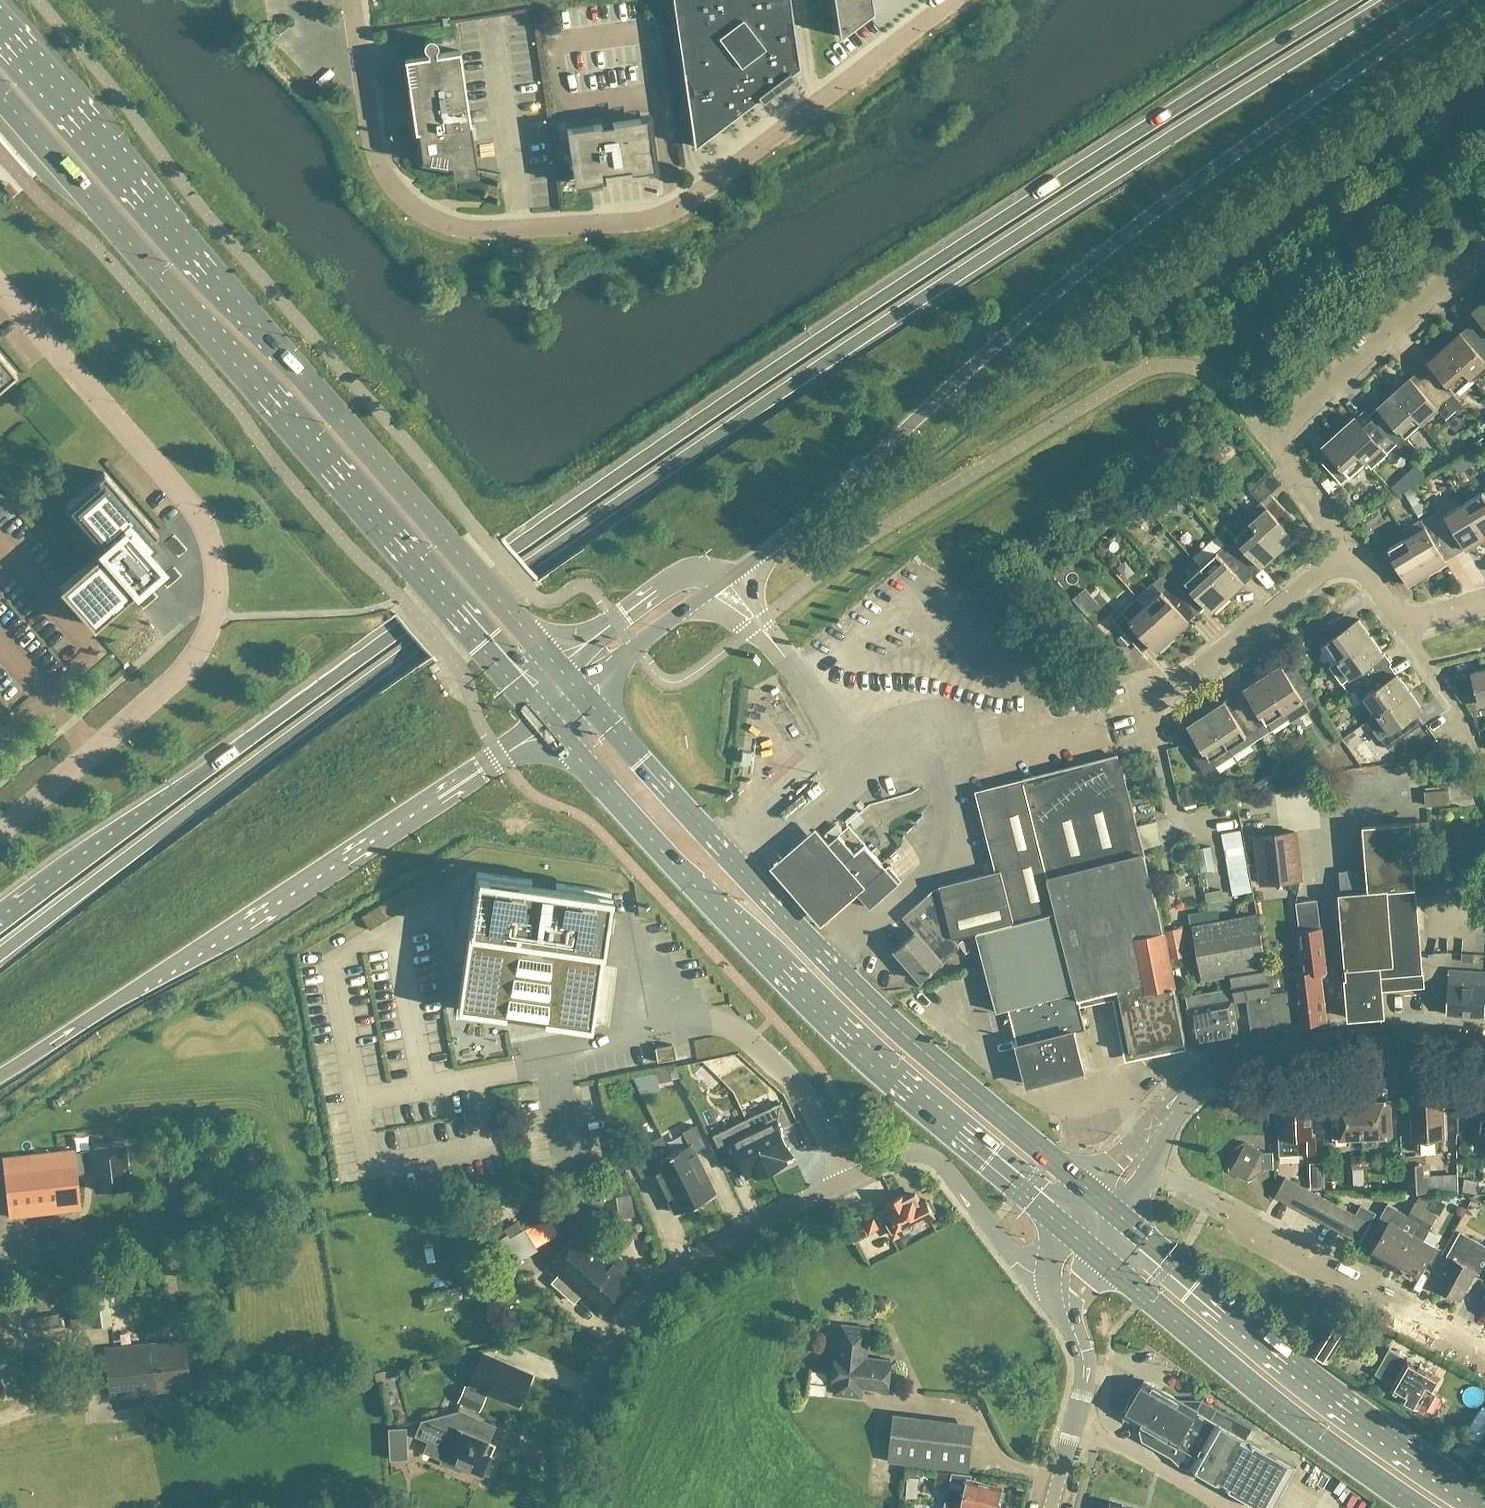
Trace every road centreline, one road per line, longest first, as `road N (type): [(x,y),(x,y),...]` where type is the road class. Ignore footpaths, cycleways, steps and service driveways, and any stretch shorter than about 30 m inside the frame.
road 1 (trunk): [(0,955),(315,720),(832,359),(1400,0)]
road 2 (trunk): [(1354,0),(1097,159),(645,460),(0,925)]
road 3 (trunk): [(724,584),(836,499),(1104,253),(1458,0)]
road 4 (primary): [(556,667),(0,27)]
road 5 (residential): [(954,0),(665,214),(469,231),(426,217),(384,180),(350,0)]
road 6 (primary): [(0,101),(520,694)]
road 7 (unclassified): [(0,831),(188,669),(213,616),(217,577),(196,514),(0,288)]
road 8 (primary): [(1070,1176),(833,972),(578,693)]
road 9 (trunk): [(0,1077),(543,721)]
road 10 (primary): [(543,721),(826,1025),(977,1157)]
road 11 (residential): [(531,1507),(585,1392),(637,1306),(676,1268),(847,1181)]
road 12 (residential): [(1356,565),(1297,481),(1299,441),(1484,268)]
road 13 (primary): [(1484,1506),(1175,1264)]
road 14 (track): [(0,1271),(176,1229),(377,1203)]
road 15 (unclassified): [(1116,1334),(1049,1317),(929,1156),(896,1159),(847,1181)]
road 16 (unclassified): [(1155,1120),(1195,1080),(1261,1056),(1398,1045),(1484,1050)]
road 17 (primary): [(1146,1299),(1315,1438),(1415,1507)]
road 18 (residential): [(1484,1364),(1250,1232)]
road 19 (residential): [(1356,565),(1157,711)]
road 20 (unclassified): [(847,1181),(792,1040),(748,1041),(720,1027)]
road 21 (primary): [(977,1157),(1146,1299)]
road 22 (unclassified): [(724,584),(682,575),(556,667)]
road 23 (primary): [(578,693),(724,584)]
road 24 (residential): [(1220,1507),(1081,1431)]
road 25 (residential): [(1155,1120),(1172,1173),(1250,1232)]
road 26 (residential): [(1479,755),(1405,636)]
road 27 (primary): [(1175,1264),(1070,1176)]

